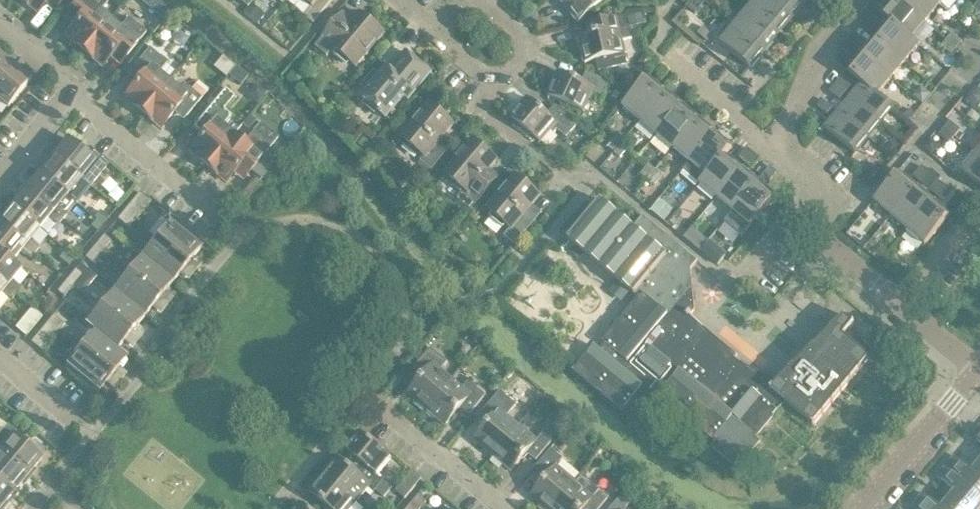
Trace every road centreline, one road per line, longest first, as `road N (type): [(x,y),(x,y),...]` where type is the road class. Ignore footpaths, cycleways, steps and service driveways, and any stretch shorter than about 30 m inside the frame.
road 1 (residential): [(220,220),(81,102),(72,85)]
road 2 (residential): [(864,508),(979,370)]
road 3 (residential): [(787,152),(821,63),(868,0)]
road 4 (residential): [(503,508),(369,398)]
road 5 (residential): [(787,152),(663,56)]
road 6 (residential): [(562,172),(482,106),(496,89)]
road 7 (residential): [(900,305),(831,242),(824,211)]
road 8 (residential): [(496,89),(534,45),(485,0)]
road 9 (residential): [(900,305),(979,210)]

